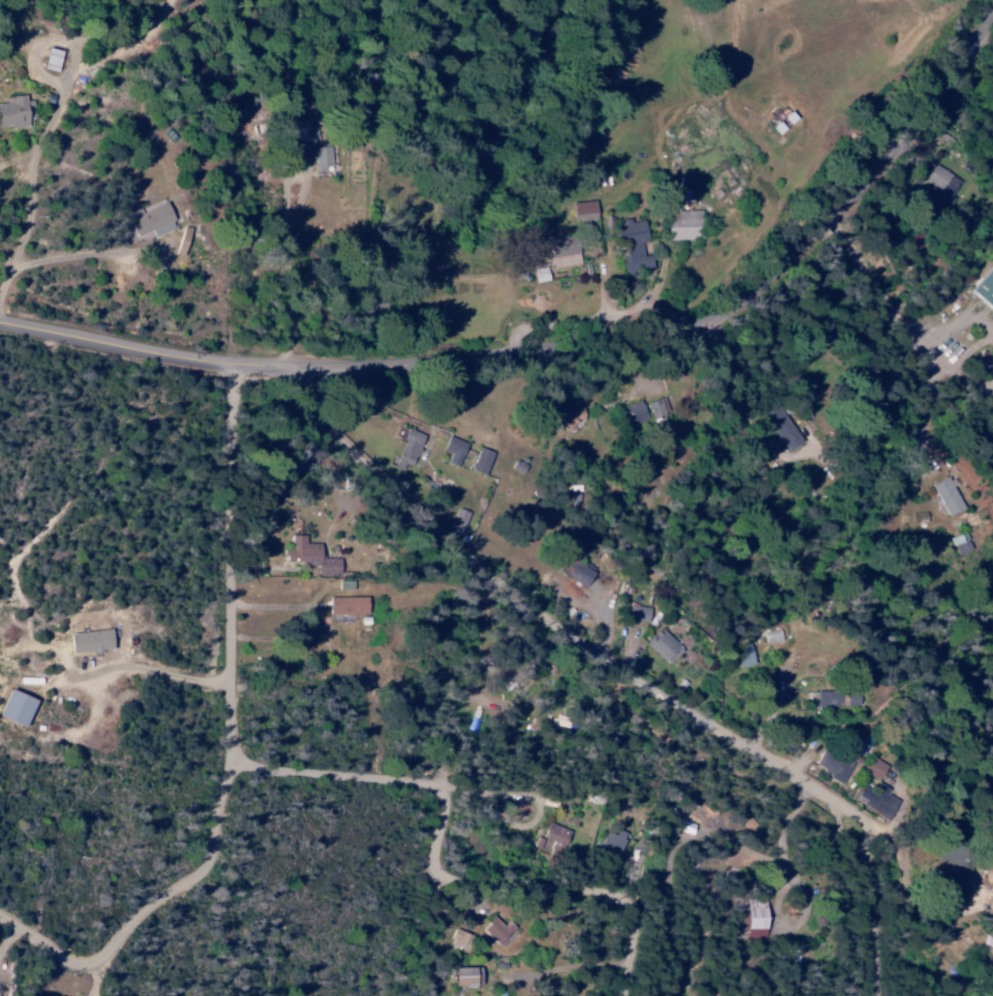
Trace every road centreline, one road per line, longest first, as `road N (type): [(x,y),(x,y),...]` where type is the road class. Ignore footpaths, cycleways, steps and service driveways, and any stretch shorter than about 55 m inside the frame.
road 1 (tertiary): [(0,326),(275,372),(486,370),(667,344),(720,327),(781,288),(992,25)]
road 2 (residential): [(275,372),(353,455),(502,586),(912,857),(992,929)]
road 3 (residential): [(88,969),(203,866),(230,777),(225,501),(233,368)]
road 4 (residential): [(635,852),(527,798),(232,767)]
road 5 (residential): [(623,995),(635,852)]

